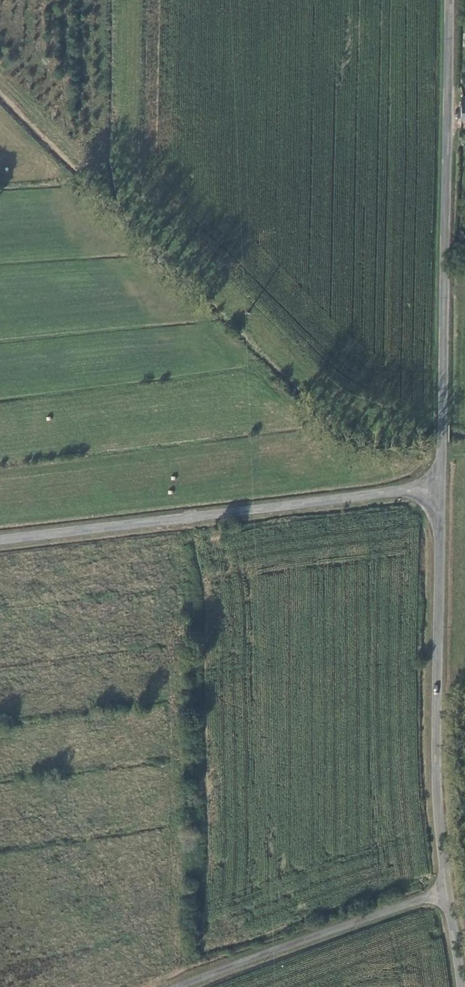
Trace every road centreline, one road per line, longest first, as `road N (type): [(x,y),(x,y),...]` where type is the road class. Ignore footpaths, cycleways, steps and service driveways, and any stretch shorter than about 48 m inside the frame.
road 1 (unclassified): [(444,490),(447,0)]
road 2 (unclassified): [(444,490),(0,541)]
road 3 (unclassified): [(447,894),(438,779),(444,490)]
road 4 (unclassified): [(447,894),(192,986)]

